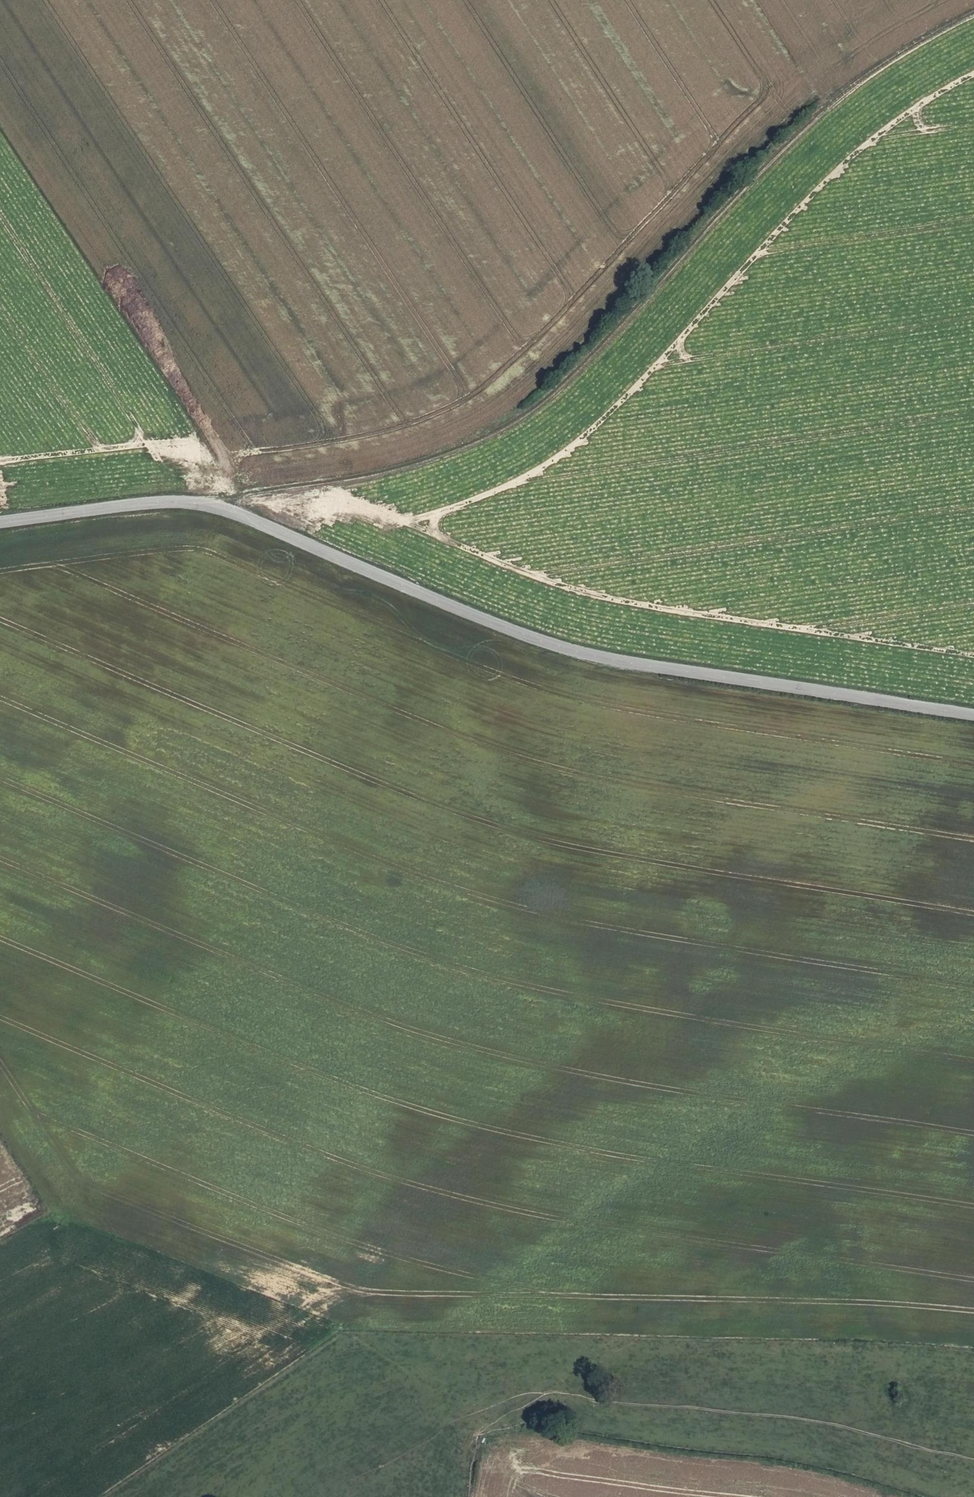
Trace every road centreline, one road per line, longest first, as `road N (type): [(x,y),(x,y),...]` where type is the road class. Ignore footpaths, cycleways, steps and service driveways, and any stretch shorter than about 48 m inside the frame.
road 1 (tertiary): [(0,520),(149,500),(223,505),(562,649),(973,711)]
road 2 (track): [(223,505),(408,465)]
road 3 (track): [(815,107),(973,5)]

